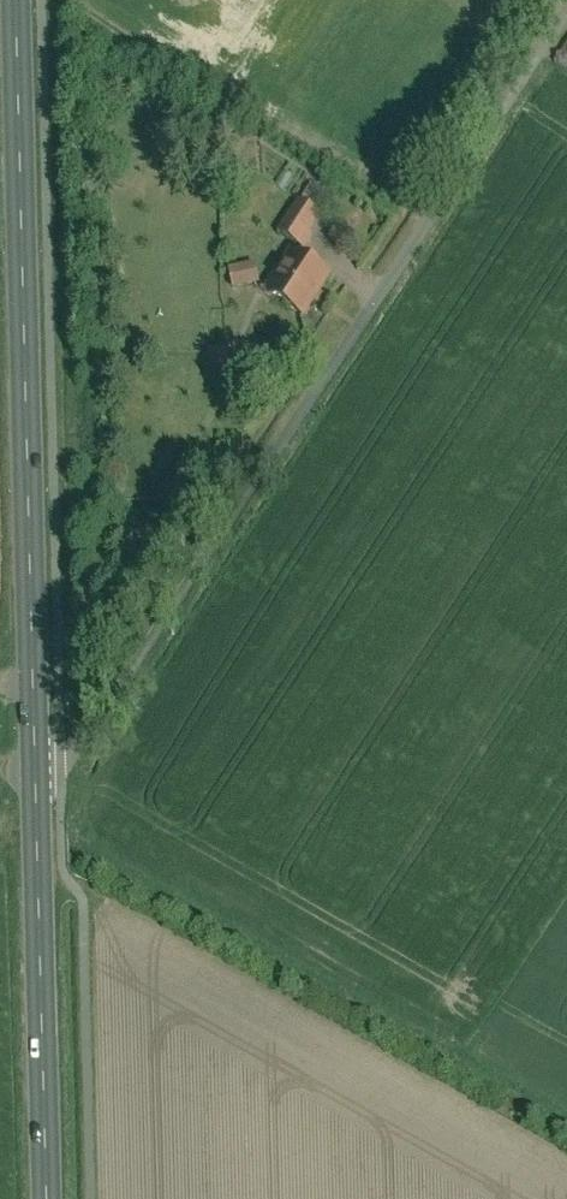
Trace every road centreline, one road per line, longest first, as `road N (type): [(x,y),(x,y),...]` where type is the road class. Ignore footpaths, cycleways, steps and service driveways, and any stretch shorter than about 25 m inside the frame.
road 1 (residential): [(37,772),(64,771),(566,10)]
road 2 (tertiary): [(16,0),(37,772)]
road 3 (tertiary): [(37,772),(48,1198)]

